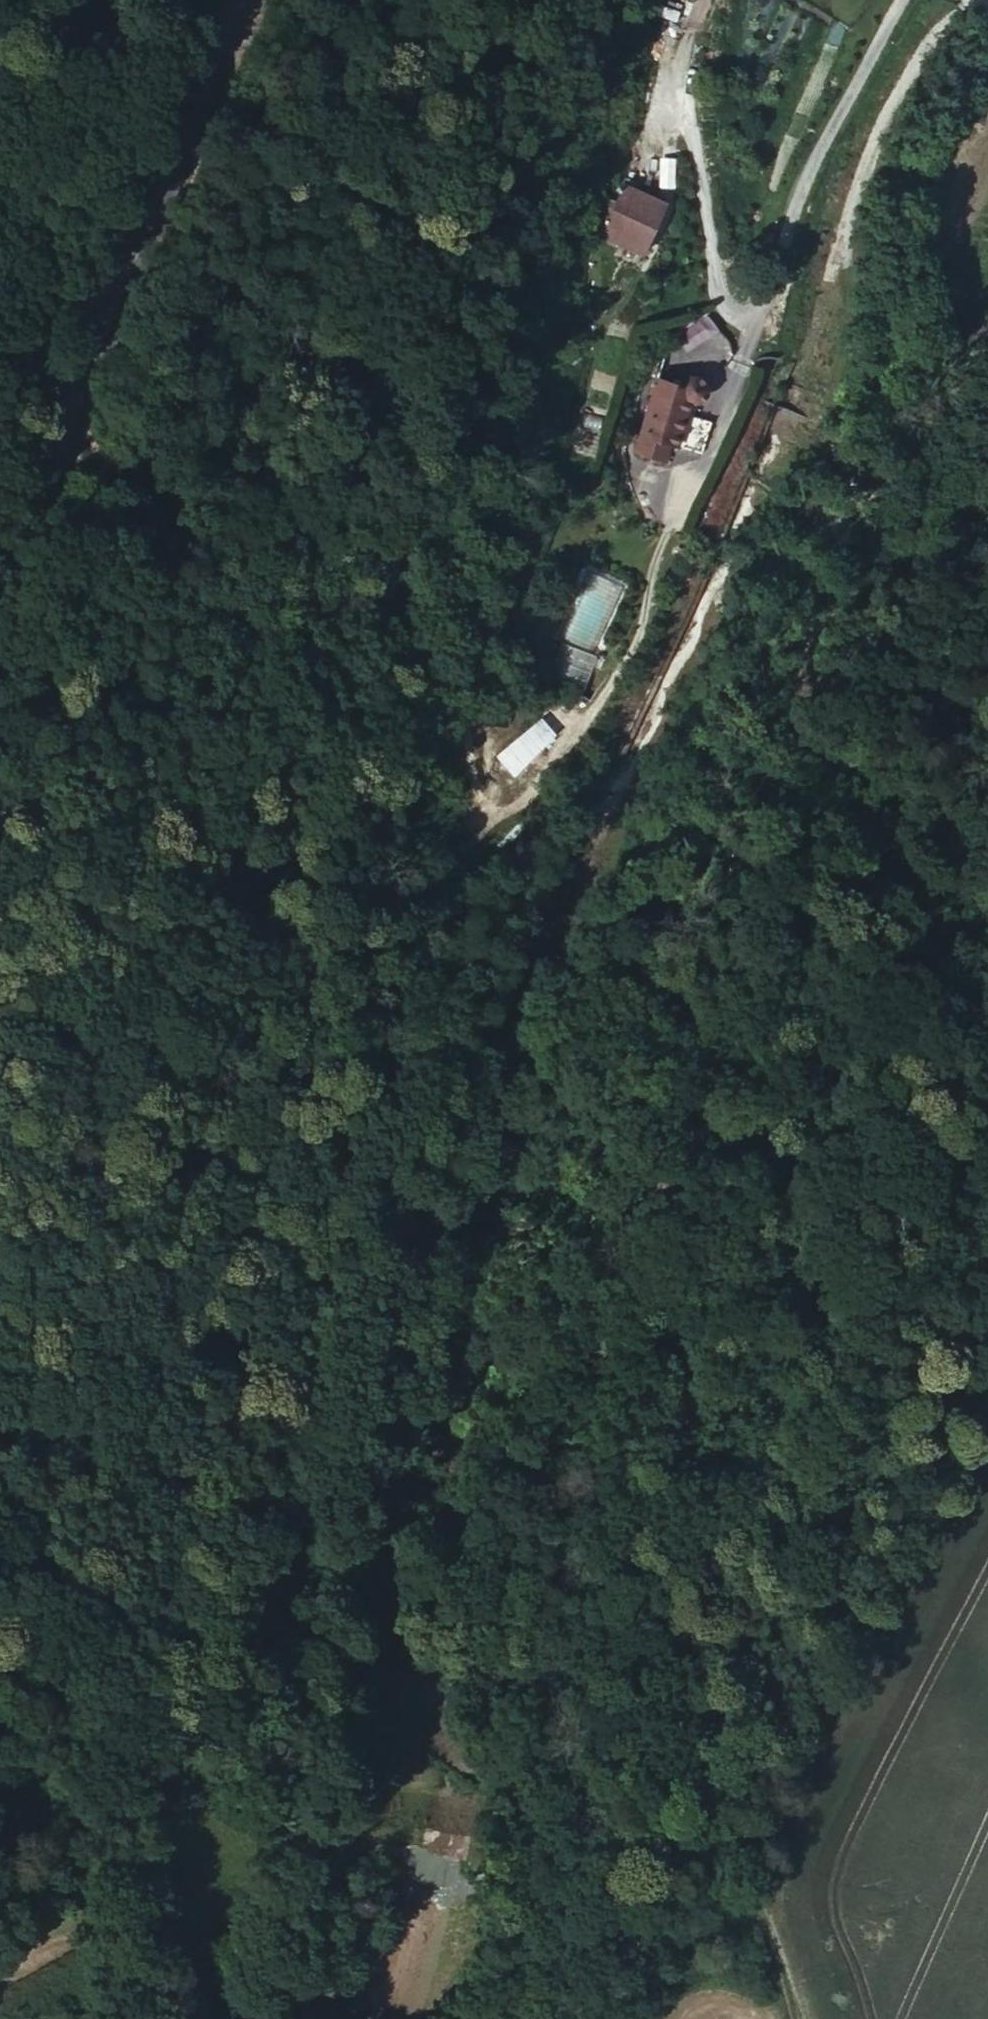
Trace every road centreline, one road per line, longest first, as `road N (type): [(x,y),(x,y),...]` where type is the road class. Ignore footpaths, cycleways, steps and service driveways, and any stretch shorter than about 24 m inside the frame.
road 1 (unclassified): [(703,0),(683,41),(677,100),(723,301),(729,312),(750,318),(767,303),(835,126),(908,0)]
road 2 (tertiary): [(0,635),(84,373),(239,0)]

